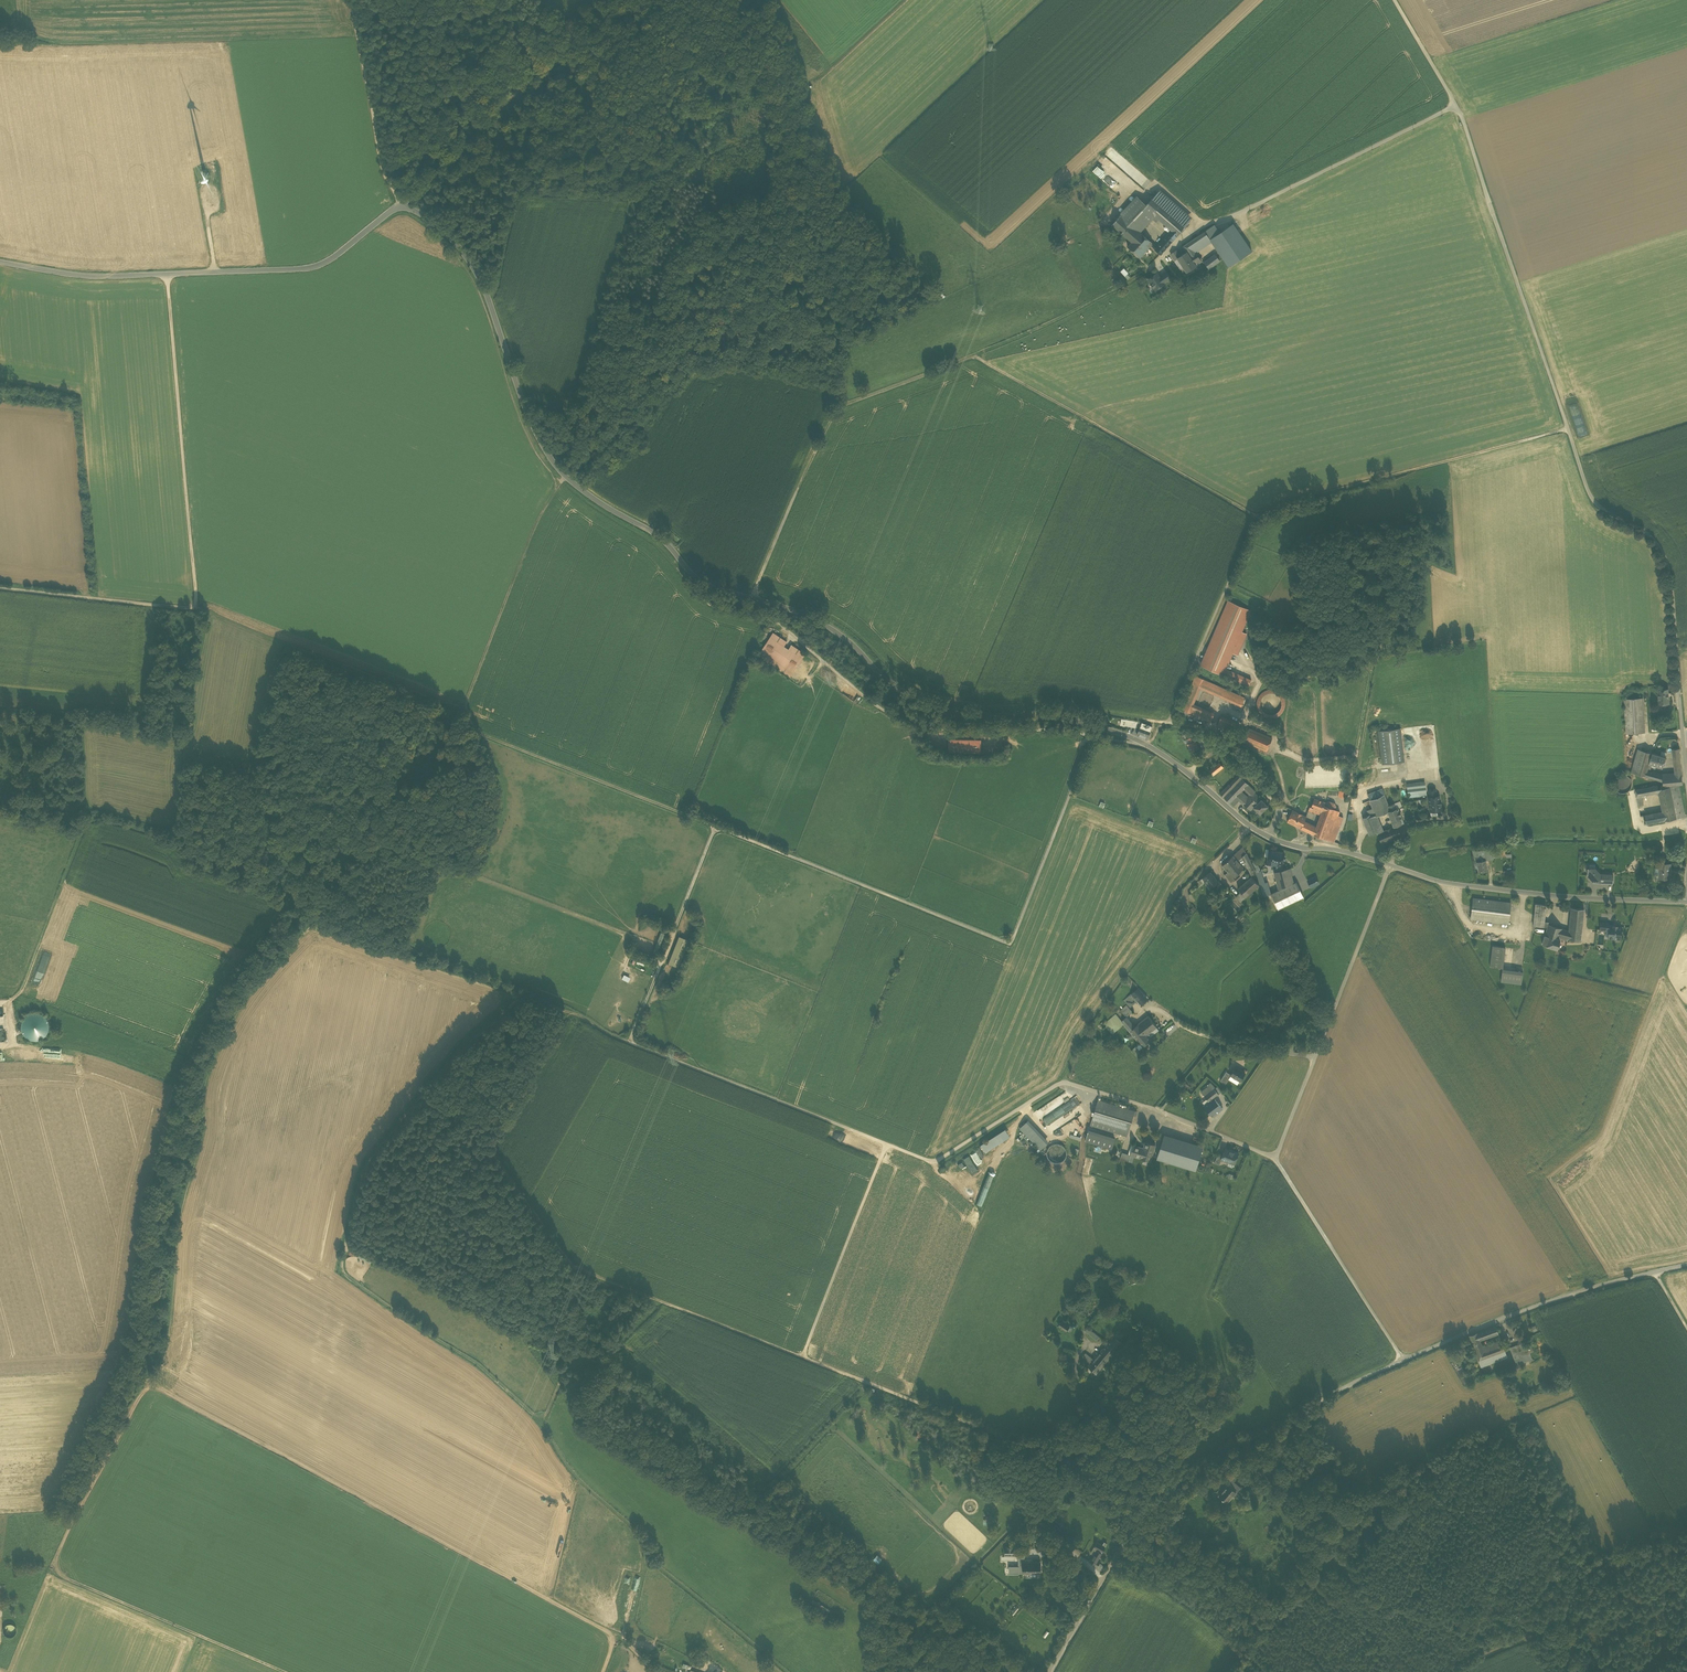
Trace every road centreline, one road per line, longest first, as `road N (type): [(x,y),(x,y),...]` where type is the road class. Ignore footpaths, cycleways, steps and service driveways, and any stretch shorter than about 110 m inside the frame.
road 1 (tertiary): [(1390,866),(1269,837),(1185,770),(1100,727),(1041,716),(972,717),(921,704),(823,625),(701,584),(667,544),(591,497),(551,460),(485,289),(446,233),(403,204),(311,268),(100,277),(0,261)]
road 2 (track): [(400,950),(316,918),(241,1001),(200,1091),(205,1120),(181,1210),(161,1376),(138,1394),(50,1571),(287,1671)]
road 3 (unclassified): [(1394,0),(1457,105),(1587,490),(1598,509),(1651,537),(1669,571),(1686,784)]
road 4 (residential): [(1049,1671),(1140,1515),(1185,1476),(1454,1339),(1586,1290),(1686,1265)]
road 5 (track): [(543,1424),(477,1363),(340,1272),(357,1178),(465,1041),(523,992),(631,1042)]
road 6 (track): [(159,1382),(617,1637),(657,1671)]
road 7 (track): [(715,826),(1010,943),(1093,737)]
road 8 (unclassified): [(1063,1081),(1274,1158),(1390,866)]
road 9 (track): [(666,320),(675,343),(542,512),(466,707)]
road 10 (track): [(1167,722),(1043,704),(950,702),(904,681),(831,616),(755,591)]
road 11 (track): [(1149,746),(1067,732),(905,730),(779,624)]
road 12 (track): [(803,1358),(1076,1466),(1132,1509)]
road 13 (track): [(755,601),(827,422),(843,403),(970,355)]
road 14 (track): [(167,274),(196,609)]
road 15 (track): [(970,355),(1256,517)]
road 16 (track): [(1567,429),(1256,517)]
road 17 (tertiary): [(1686,902),(1522,892),(1390,866)]
road 18 (track): [(608,0),(403,204)]
road 19 (track): [(196,609),(466,707)]
road 20 (track): [(466,707),(474,730),(715,826)]
road 21 (track): [(316,918),(293,896),(447,705)]
road 22 (track): [(631,1042),(887,1144)]
road 23 (track): [(474,730),(497,793),(473,864),(429,871),(400,950)]
road 24 (track): [(803,1358),(572,1265)]
road 25 (track): [(1403,1362),(1274,1158)]
road 26 (track): [(631,1042),(715,826)]
road 27 (track): [(887,1144),(803,1358)]
road 28 (track): [(1256,517),(1167,722)]
road 29 (track): [(351,0),(385,171),(403,204)]
road 30 (track): [(1063,1081),(938,1160),(887,1144)]
road 31 (track): [(0,588),(196,609)]
road 32 (track): [(786,1479),(926,1611)]
road 33 (track): [(1143,274),(970,355)]
road 34 (track): [(646,1555),(791,1671)]
road 35 (track): [(1167,722),(1222,735),(1279,810),(1269,837)]
road 36 (track): [(572,1265),(553,1309),(567,1364),(543,1424)]
road 37 (track): [(543,1424),(579,1478),(633,1528),(646,1555)]
road 38 (track): [(572,1265),(493,1151),(507,1125)]
road 39 (track): [(646,1555),(638,1632),(650,1651),(697,1665)]
road 40 (track): [(867,1383),(786,1479)]

